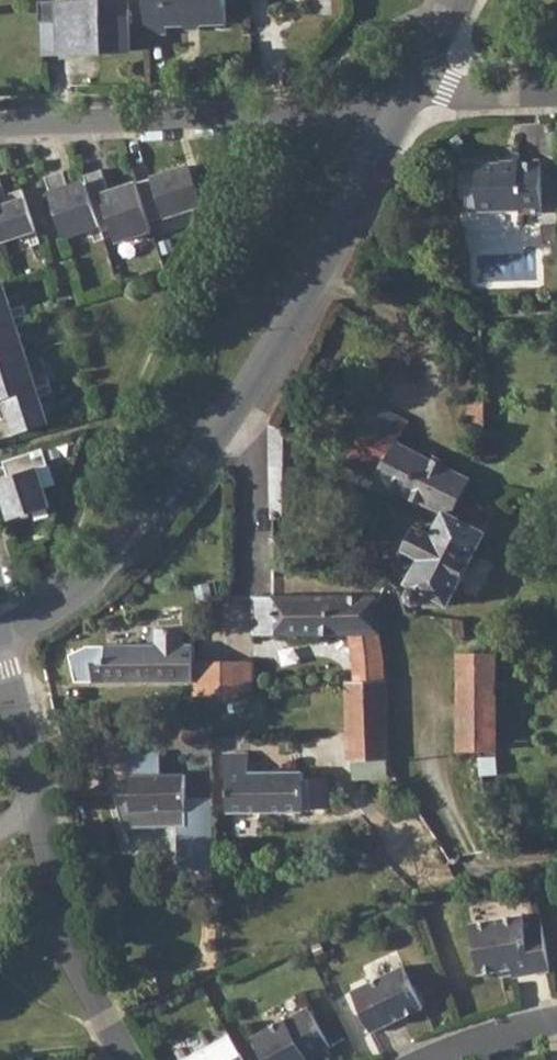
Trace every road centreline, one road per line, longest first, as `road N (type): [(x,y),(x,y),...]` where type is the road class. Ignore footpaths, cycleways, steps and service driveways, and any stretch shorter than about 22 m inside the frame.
road 1 (residential): [(1,642),(125,552),(192,470),(322,285),(408,104)]
road 2 (residential): [(1,642),(83,957),(136,1059)]
road 3 (residential): [(0,126),(408,104)]
road 4 (residential): [(408,104),(556,92)]
road 5 (residential): [(556,1021),(437,1059)]

